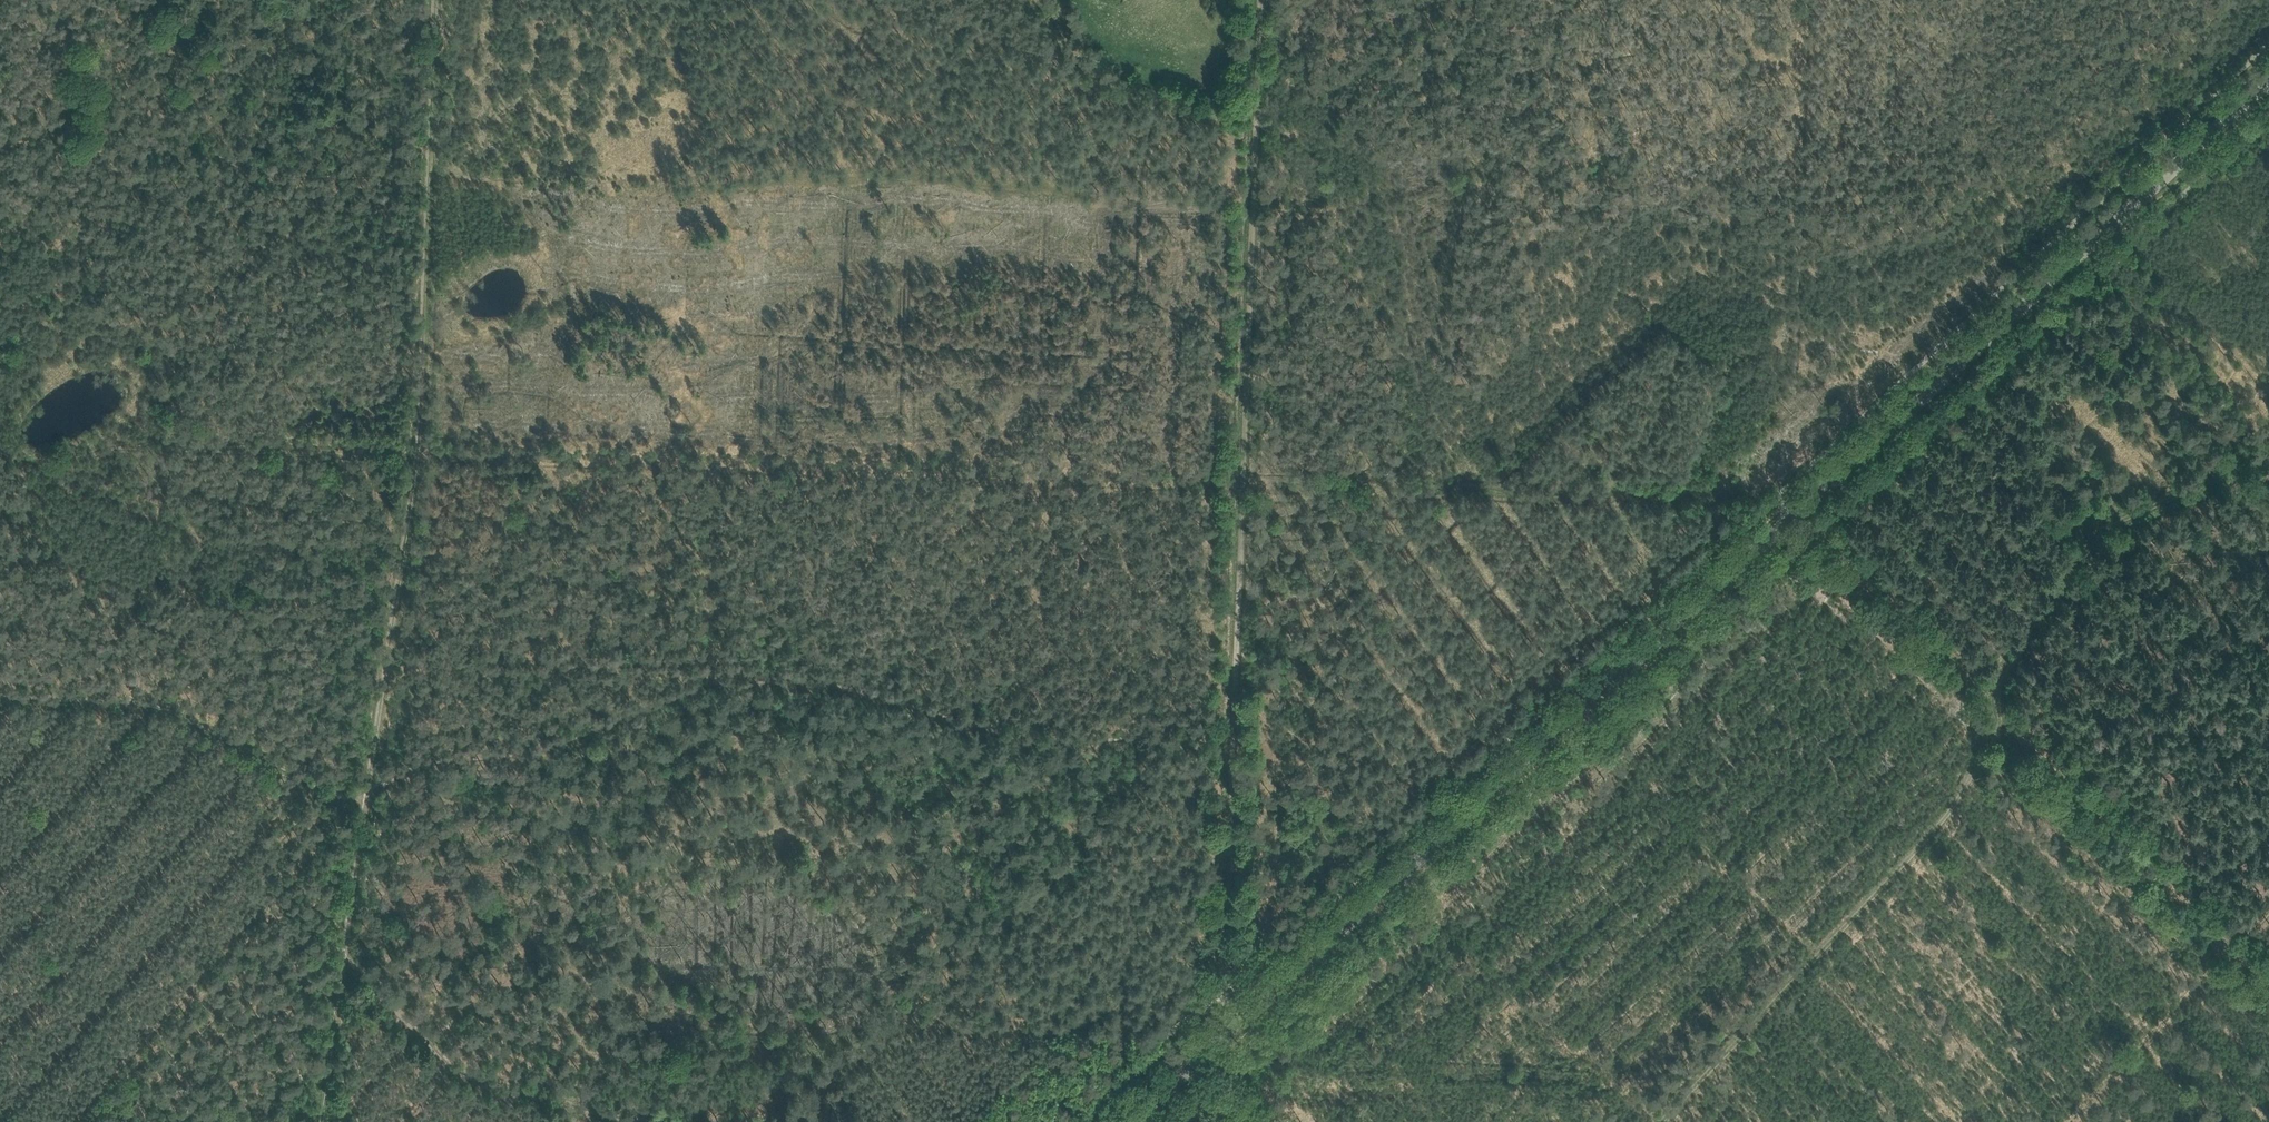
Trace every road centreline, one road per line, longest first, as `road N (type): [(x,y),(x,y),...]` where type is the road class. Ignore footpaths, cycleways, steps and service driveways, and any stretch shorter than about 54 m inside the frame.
road 1 (secondary): [(1133,1121),(2268,80)]
road 2 (track): [(1227,1035),(1262,0)]
road 3 (track): [(365,797),(702,677),(776,671),(843,679),(961,712),(1073,715),(1232,754)]
road 4 (track): [(429,168),(272,161),(165,142),(0,139)]

